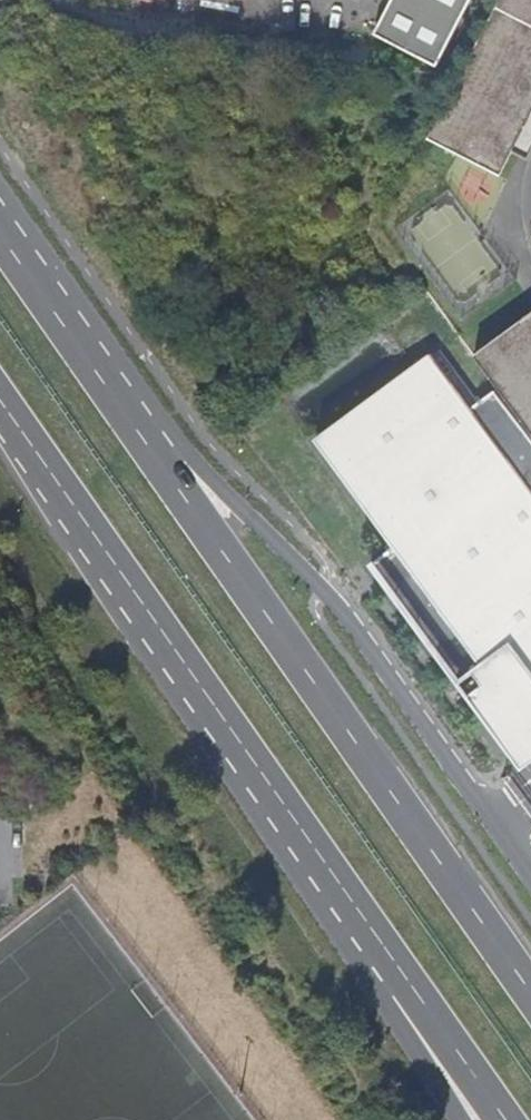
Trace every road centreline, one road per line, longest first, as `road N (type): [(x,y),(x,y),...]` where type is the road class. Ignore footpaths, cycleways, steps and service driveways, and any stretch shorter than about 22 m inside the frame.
road 1 (primary): [(0,406),(375,943)]
road 2 (primary): [(530,997),(165,470)]
road 3 (primary): [(530,880),(326,596),(251,524),(165,470)]
road 4 (primary): [(165,470),(0,236)]
road 5 (primary): [(375,943),(499,1119)]
road 6 (primary): [(375,943),(384,1000),(458,1119)]

